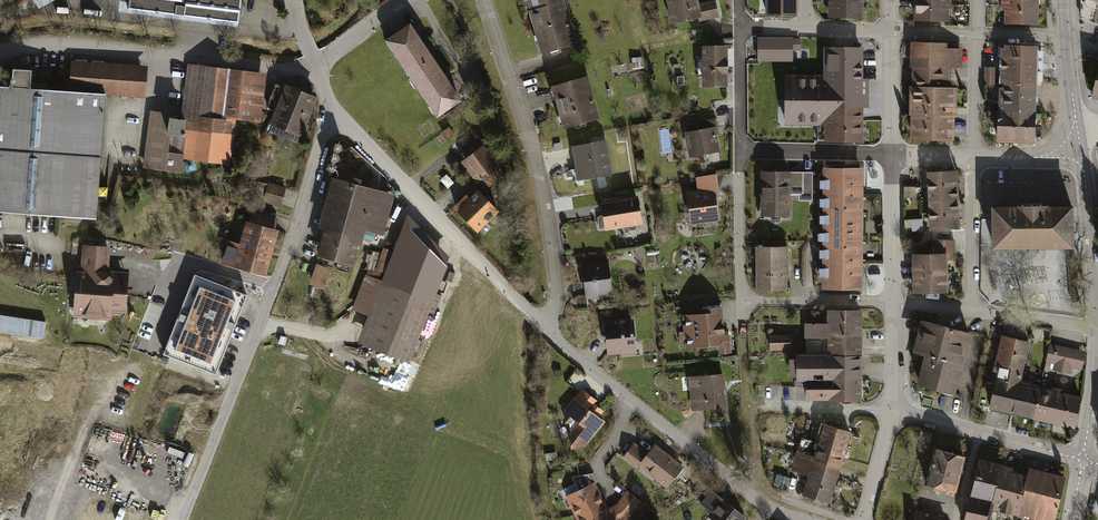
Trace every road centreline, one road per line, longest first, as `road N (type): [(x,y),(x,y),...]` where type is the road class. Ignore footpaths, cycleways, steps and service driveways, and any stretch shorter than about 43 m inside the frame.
road 1 (residential): [(183,519),(289,253),(321,141),(343,117)]
road 2 (residential): [(485,0),(546,208),(557,296),(541,324)]
road 3 (residential): [(541,324),(748,493),(805,519)]
road 4 (residential): [(894,306),(743,304),(740,152)]
road 5 (residential): [(343,117),(541,324)]
road 6 (residential): [(1083,460),(893,410)]
road 7 (tertiary): [(1070,149),(1085,178),(1097,326)]
road 8 (residential): [(974,158),(979,0)]
road 9 (residential): [(889,0),(894,158)]
road 10 (residential): [(740,152),(894,158)]
road 11 (residential): [(971,311),(974,158)]
road 12 (residential): [(740,152),(739,0)]
road 13 (residential): [(894,158),(894,306)]
road 14 (tertiary): [(1097,332),(1083,460)]
road 15 (residential): [(1097,327),(971,311)]

